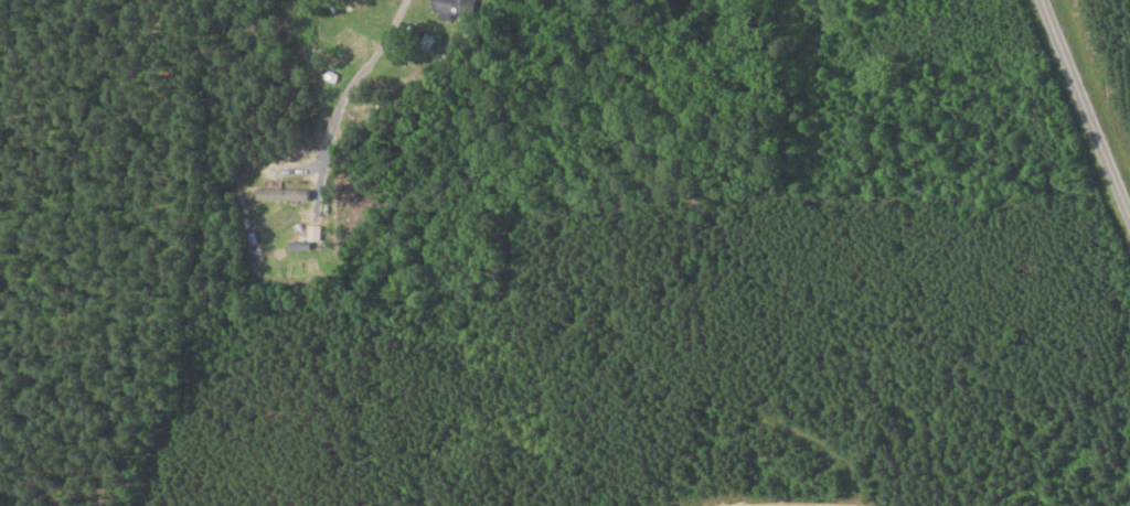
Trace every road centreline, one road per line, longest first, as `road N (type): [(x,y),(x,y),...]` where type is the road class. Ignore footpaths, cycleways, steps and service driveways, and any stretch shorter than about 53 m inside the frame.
road 1 (residential): [(1129,206),(1047,0)]

